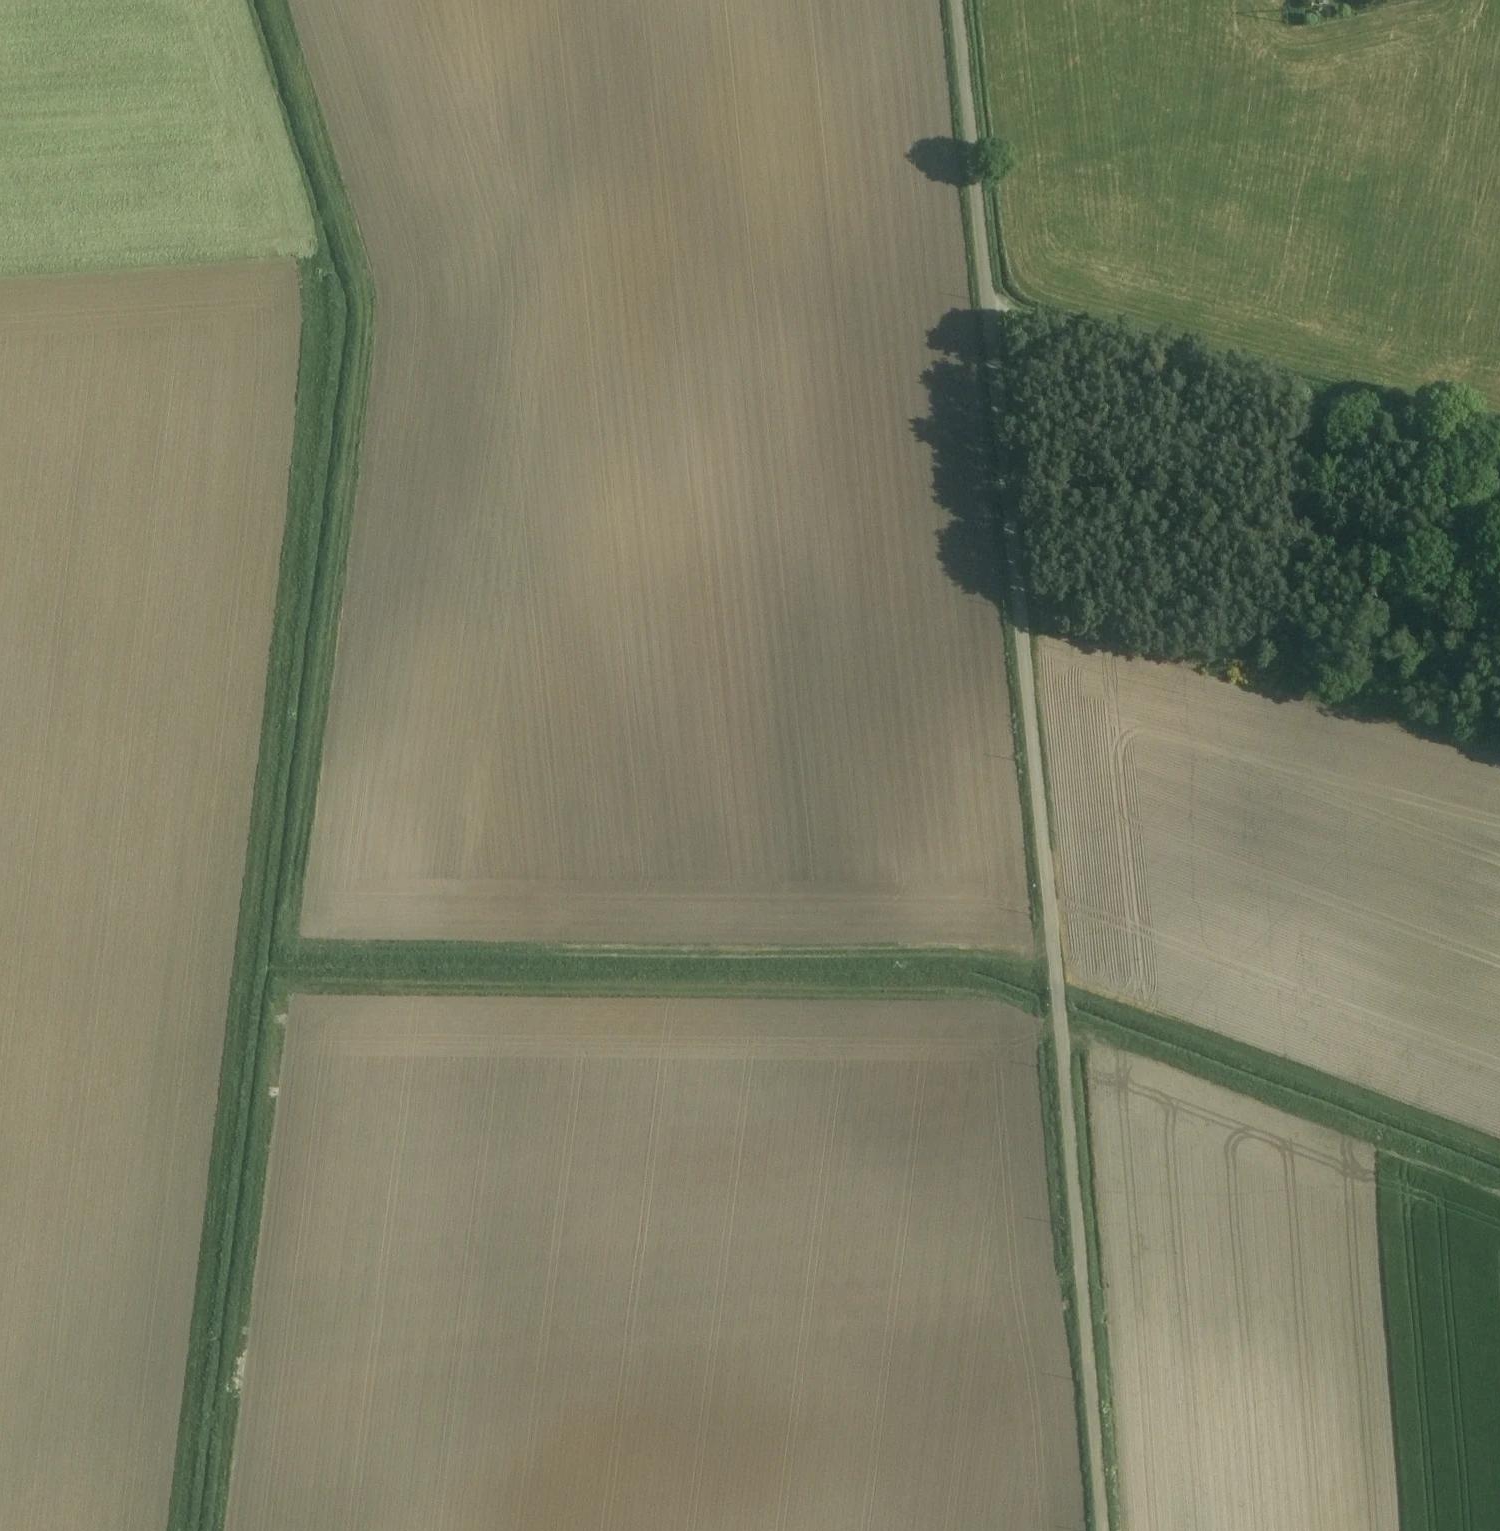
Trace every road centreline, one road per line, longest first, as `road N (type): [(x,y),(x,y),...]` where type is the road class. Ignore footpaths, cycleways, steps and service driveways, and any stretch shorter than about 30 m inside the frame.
road 1 (unclassified): [(1102,1530),(1022,617),(958,0)]
road 2 (track): [(993,317),(1499,444)]

